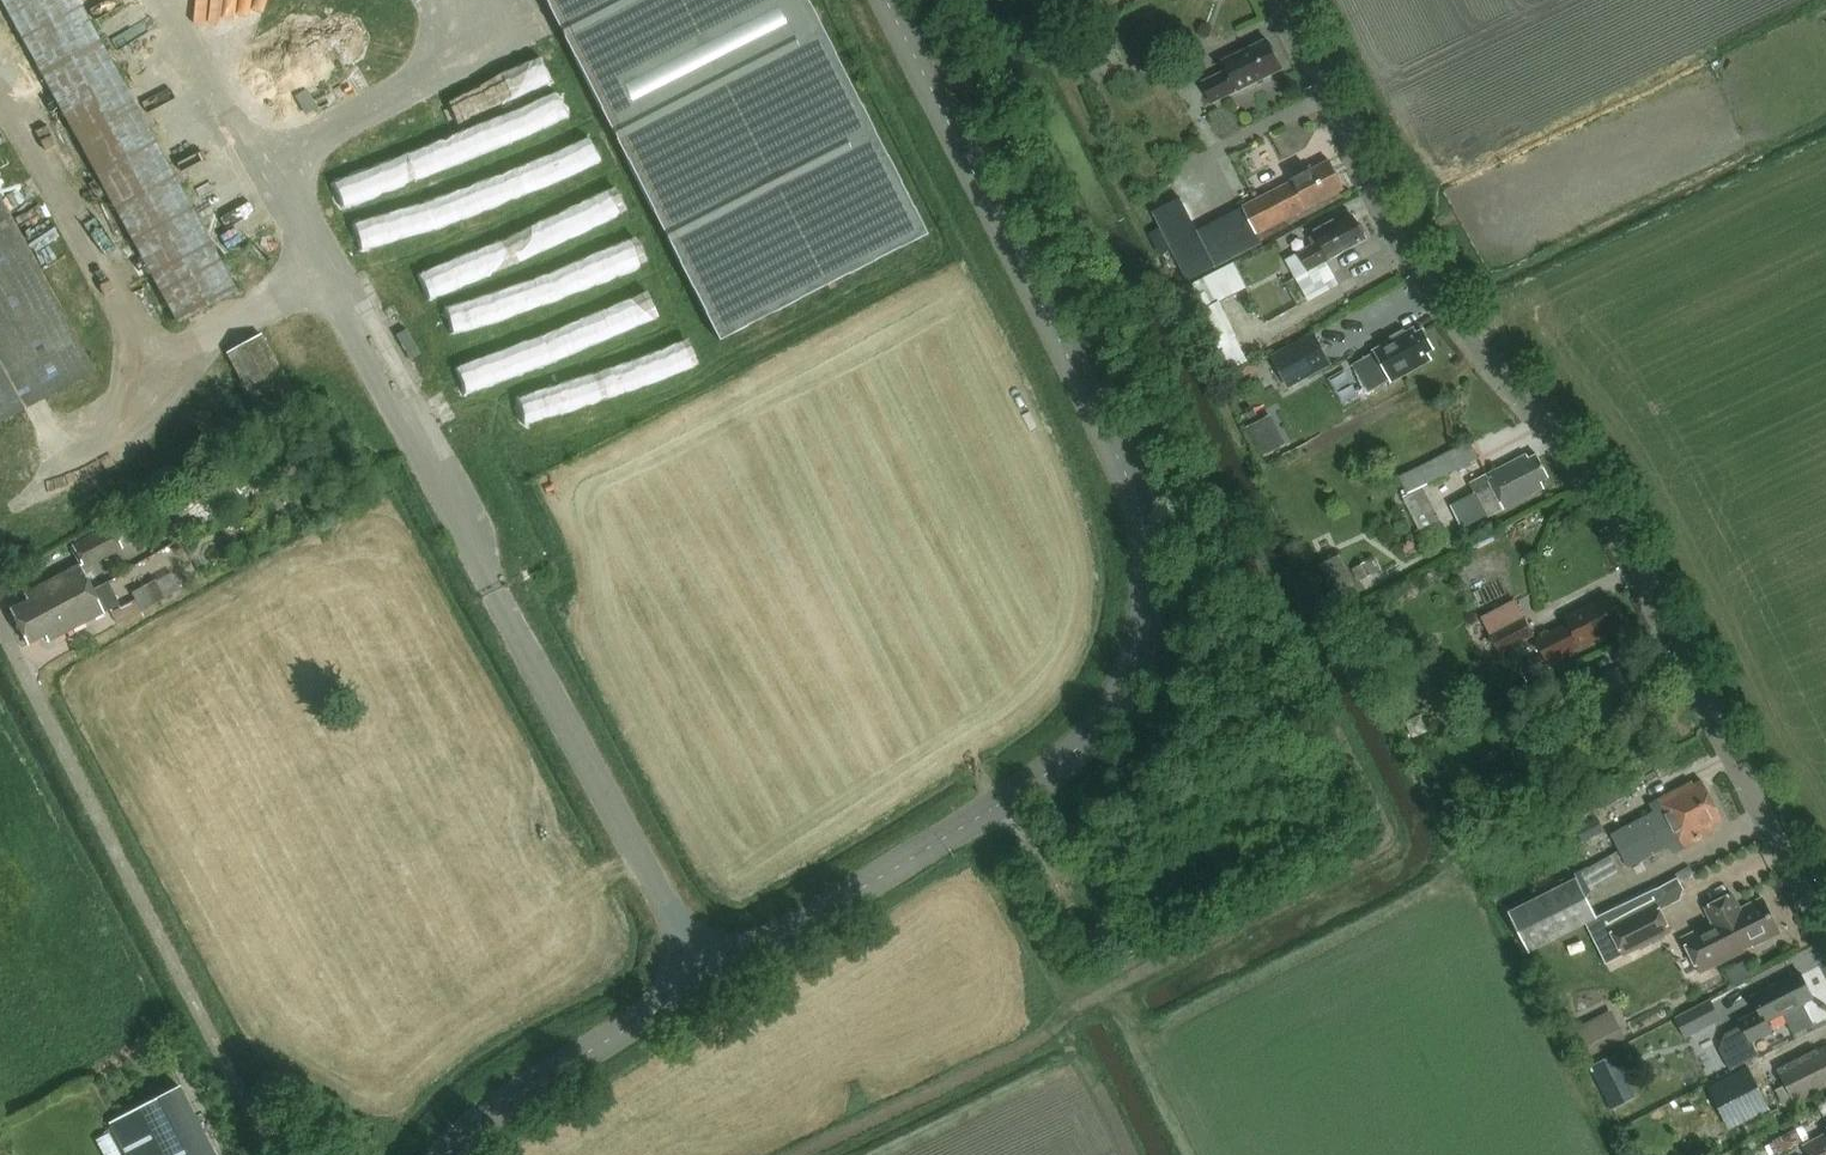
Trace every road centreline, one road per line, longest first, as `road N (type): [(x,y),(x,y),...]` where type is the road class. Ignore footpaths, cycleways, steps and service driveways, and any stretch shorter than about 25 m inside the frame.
road 1 (unclassified): [(703,982),(1048,773),(1115,696),(1147,605),(1132,481),(889,0)]
road 2 (residential): [(1825,935),(1544,418),(1443,319),(1386,235),(1272,0)]
road 3 (unclassified): [(703,982),(304,238)]
road 4 (unclassified): [(275,1154),(26,671)]
road 5 (unclassified): [(444,1154),(491,1109),(703,982)]

